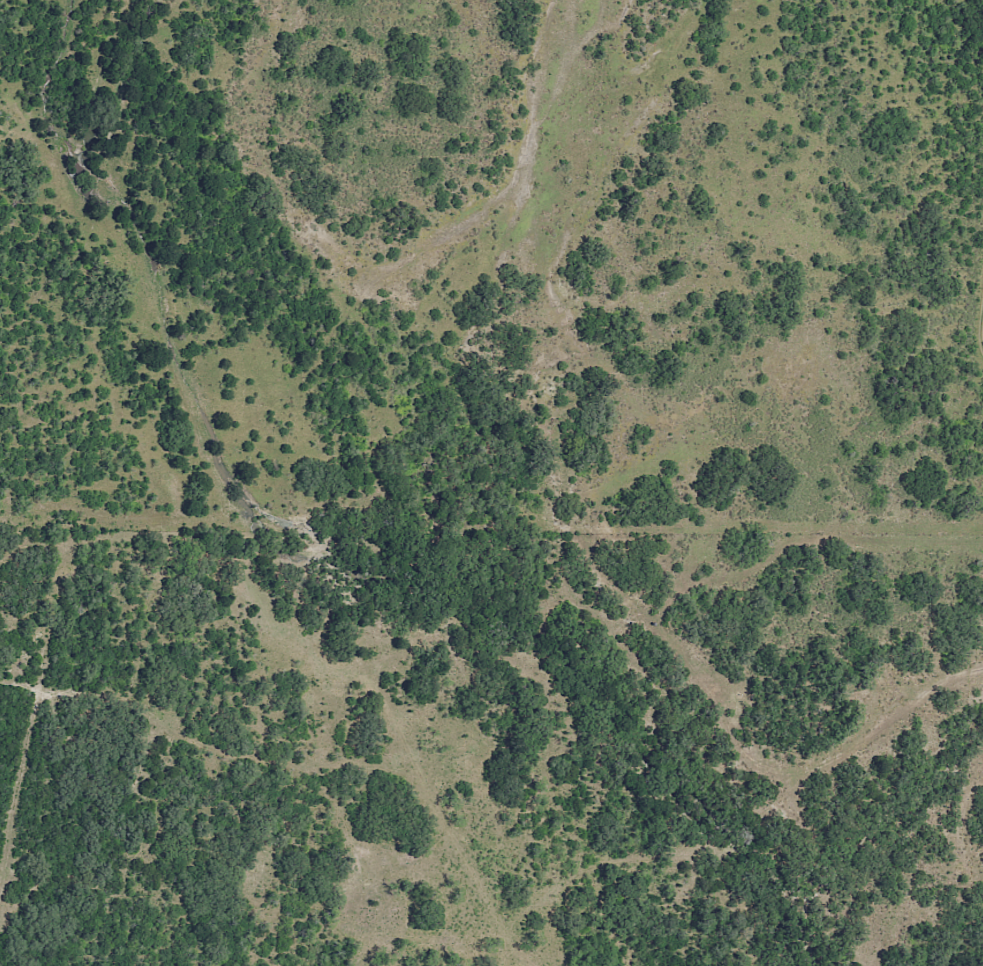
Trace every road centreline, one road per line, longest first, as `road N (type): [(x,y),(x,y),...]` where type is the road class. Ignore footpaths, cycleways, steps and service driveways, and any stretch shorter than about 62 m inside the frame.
road 1 (track): [(982,620),(940,671),(737,832),(491,843),(383,790),(191,752),(67,689),(0,683)]

